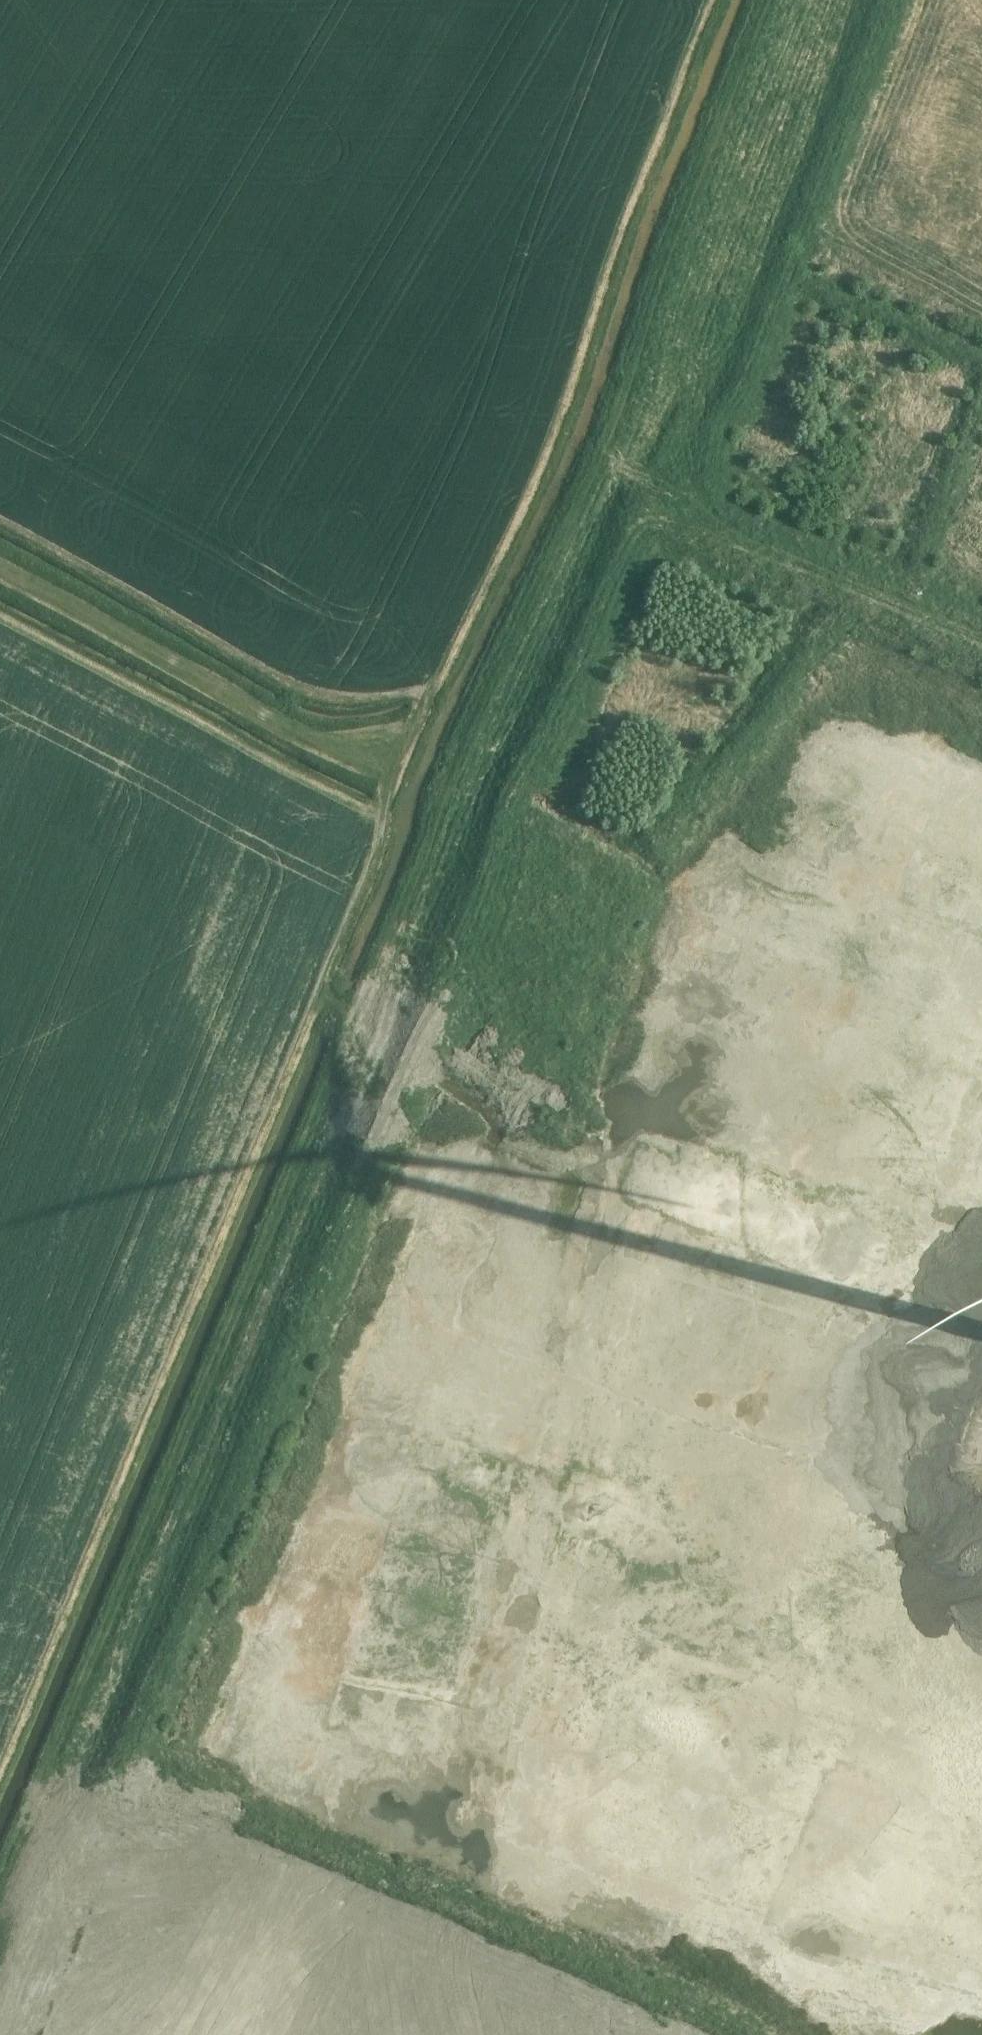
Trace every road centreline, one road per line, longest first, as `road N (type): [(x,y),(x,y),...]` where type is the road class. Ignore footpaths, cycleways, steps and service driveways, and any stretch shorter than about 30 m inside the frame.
road 1 (track): [(0,571),(376,773)]

